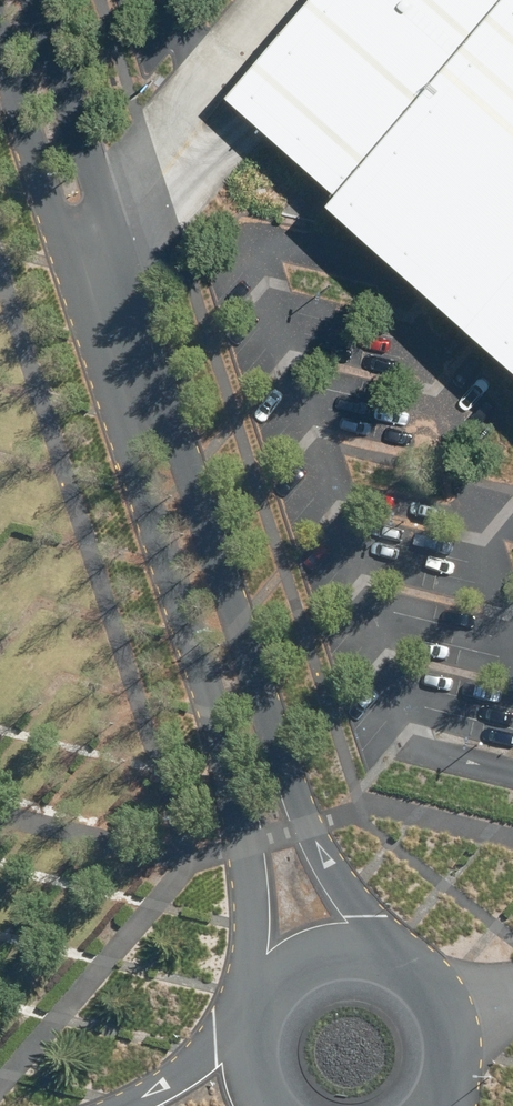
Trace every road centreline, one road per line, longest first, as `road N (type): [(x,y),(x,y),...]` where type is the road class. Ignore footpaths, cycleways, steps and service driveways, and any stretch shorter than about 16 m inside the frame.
road 1 (unclassified): [(37,0),(242,631),(316,826),(379,955)]
road 2 (unclassified): [(270,997),(228,805),(0,64)]
road 3 (unclassified): [(379,955),(418,976),(444,1012),(450,1059),(442,1090)]
road 4 (unclassified): [(130,1105),(263,1011)]
road 5 (unclassified): [(270,997),(306,963),(329,954),(379,955)]

